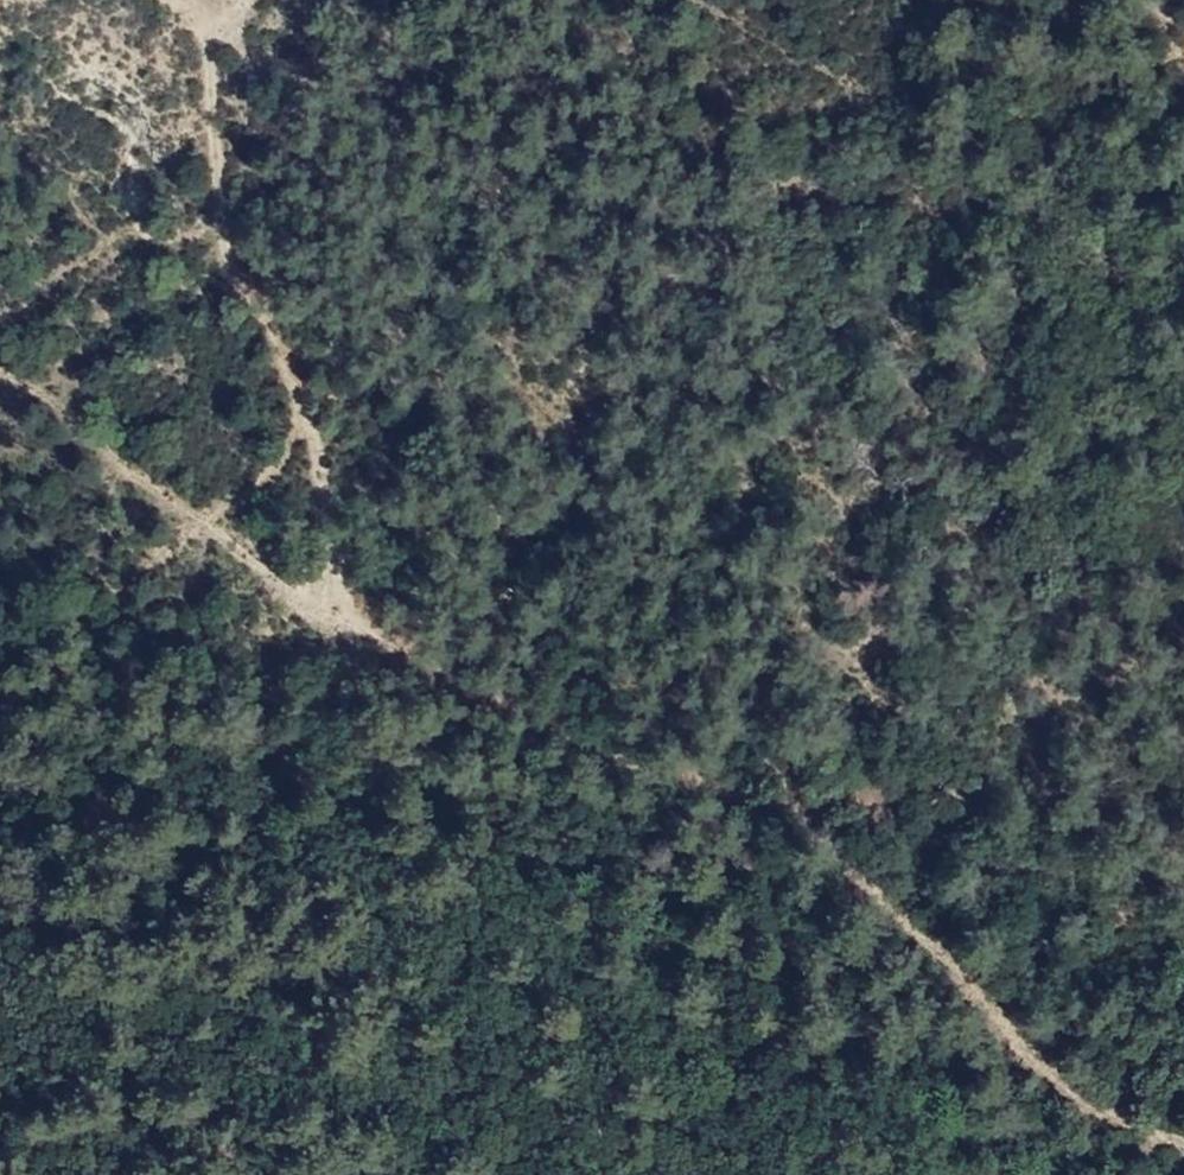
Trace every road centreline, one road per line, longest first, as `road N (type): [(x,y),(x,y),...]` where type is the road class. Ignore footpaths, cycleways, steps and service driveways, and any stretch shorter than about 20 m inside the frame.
road 1 (track): [(199,0),(207,11),(238,206),(239,263),(312,433),(346,614),(0,373)]

